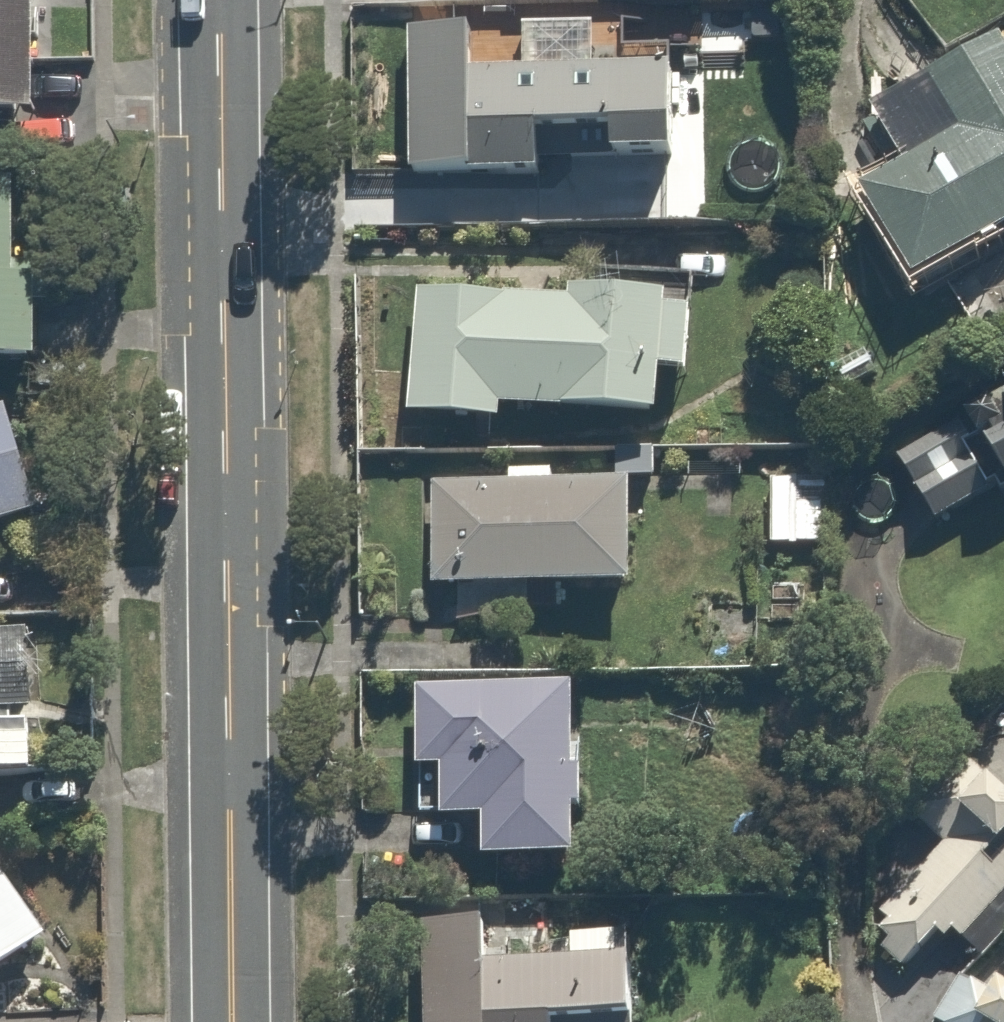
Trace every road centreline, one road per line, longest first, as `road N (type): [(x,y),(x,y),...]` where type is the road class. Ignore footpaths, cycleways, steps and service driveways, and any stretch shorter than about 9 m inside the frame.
road 1 (tertiary): [(230,1021),(218,0)]
road 2 (residential): [(857,1021),(856,822),(874,594)]

